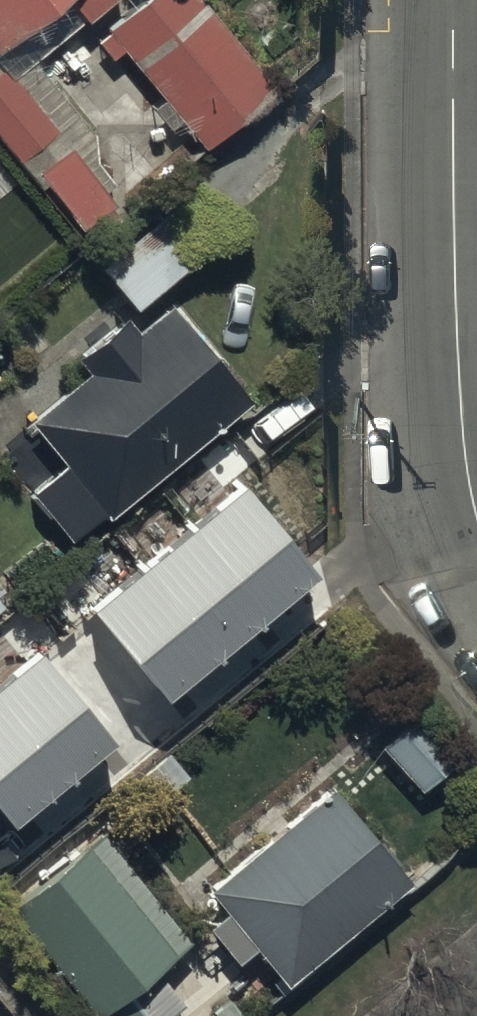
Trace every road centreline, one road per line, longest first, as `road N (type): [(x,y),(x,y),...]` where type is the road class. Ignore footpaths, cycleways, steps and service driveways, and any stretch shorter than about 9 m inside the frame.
road 1 (residential): [(454,0),(458,326),(476,465)]

